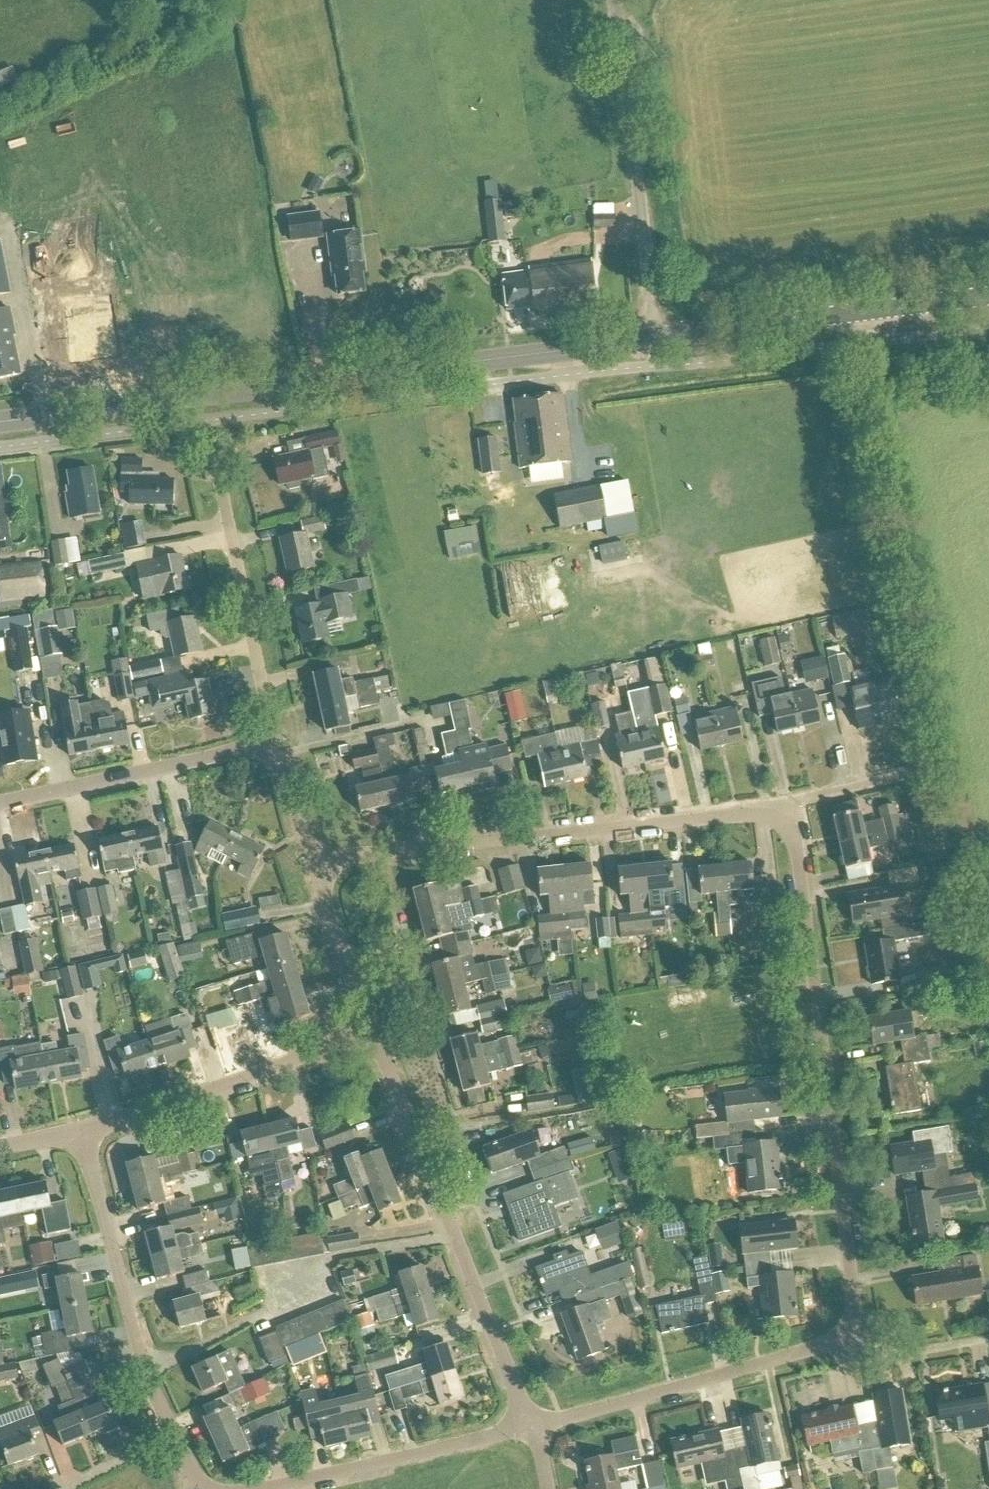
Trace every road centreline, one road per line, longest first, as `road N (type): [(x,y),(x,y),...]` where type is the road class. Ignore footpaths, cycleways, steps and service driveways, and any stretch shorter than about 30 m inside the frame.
road 1 (tertiary): [(0,423),(650,341)]
road 2 (residential): [(844,1333),(853,1297),(784,805)]
road 3 (residential): [(316,870),(389,853),(784,805)]
road 4 (residential): [(529,1426),(370,1032)]
road 5 (unclassified): [(650,341),(616,0)]
road 6 (tertiary): [(650,341),(988,297)]
road 7 (residential): [(529,1426),(813,1348),(844,1333)]
road 8 (residential): [(173,1433),(146,1367),(83,1132)]
road 9 (residential): [(83,1132),(370,1032)]
road 10 (residential): [(259,752),(270,720),(222,458)]
road 11 (residential): [(529,1426),(266,1488)]
road 12 (residential): [(0,804),(259,752)]
road 13 (residential): [(370,1032),(316,870)]
road 14 (residential): [(988,1339),(899,1355),(844,1333)]
road 15 (residential): [(316,870),(284,776),(259,752)]
road 16 (residential): [(784,805),(910,773)]

